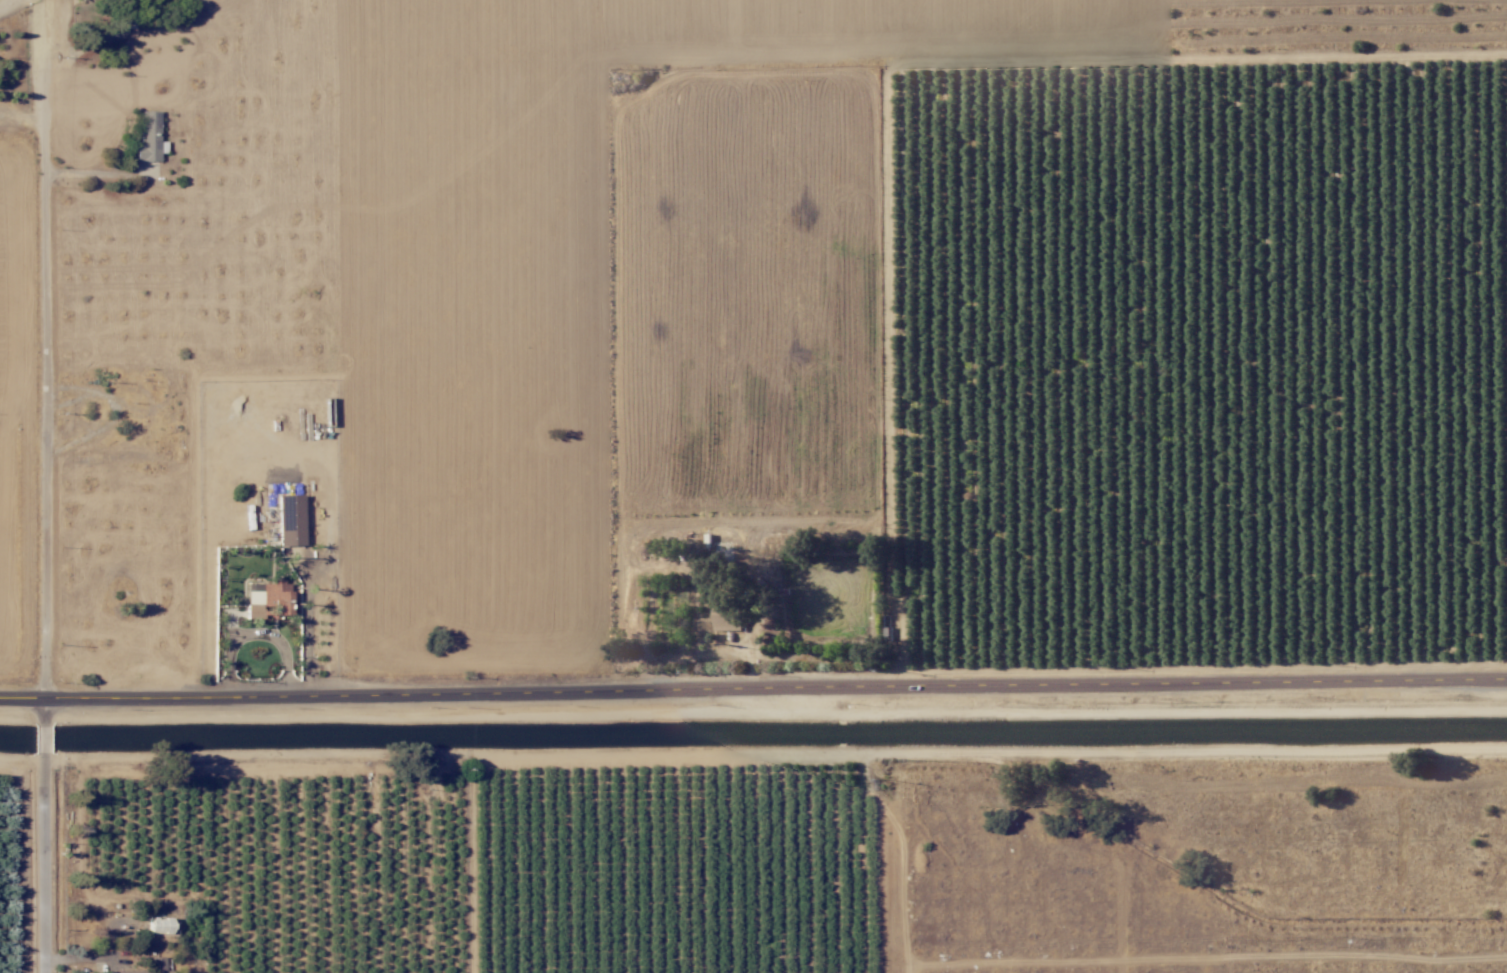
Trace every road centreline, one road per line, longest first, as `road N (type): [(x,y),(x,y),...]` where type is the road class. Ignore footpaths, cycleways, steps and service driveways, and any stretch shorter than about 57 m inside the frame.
road 1 (residential): [(1506,682),(0,699)]
road 2 (residential): [(45,972),(42,699)]

